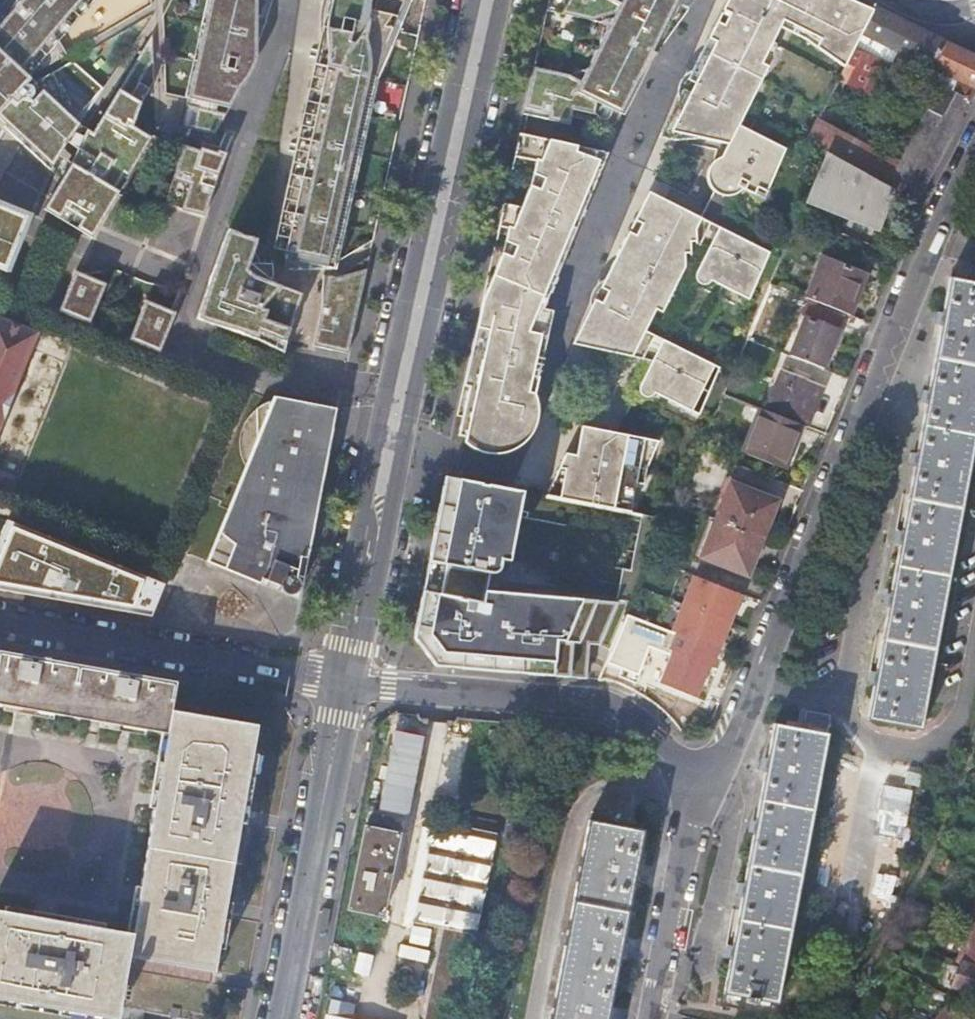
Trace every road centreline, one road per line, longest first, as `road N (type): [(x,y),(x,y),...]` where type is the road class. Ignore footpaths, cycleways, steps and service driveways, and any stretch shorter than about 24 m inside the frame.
road 1 (secondary): [(347,678),(400,393),(488,0)]
road 2 (residential): [(701,769),(723,762),(732,750),(931,237),(974,157)]
road 3 (unclassified): [(347,678),(593,703),(637,721),(683,764),(701,769)]
road 4 (unclassified): [(0,622),(347,678)]
road 5 (secondary): [(281,1018),(347,678)]
road 6 (residential): [(701,769),(651,1018)]

